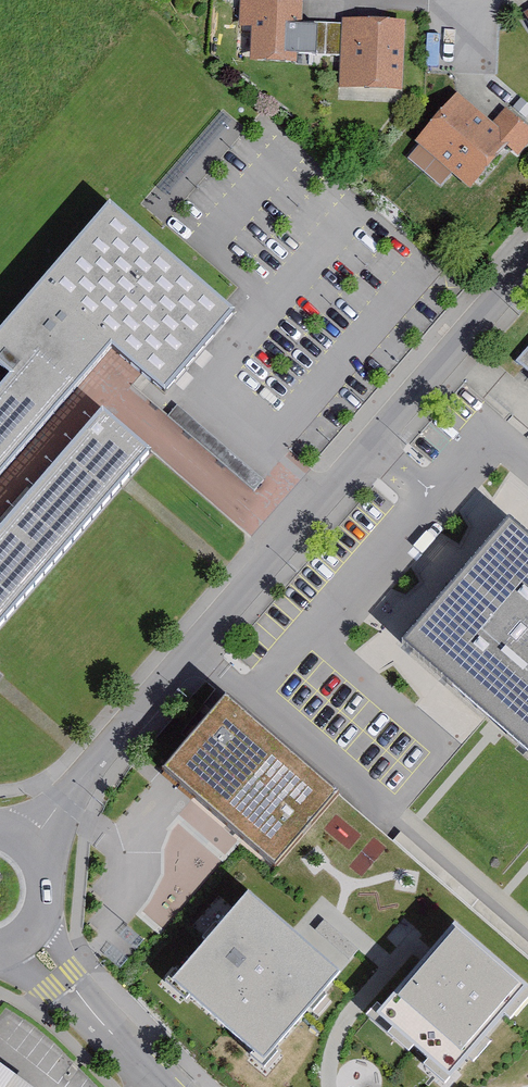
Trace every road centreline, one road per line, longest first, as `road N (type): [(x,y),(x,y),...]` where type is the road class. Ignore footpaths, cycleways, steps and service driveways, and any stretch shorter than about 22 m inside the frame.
road 1 (residential): [(24,846),(527,257)]
road 2 (residential): [(86,1010),(54,932),(47,891)]

